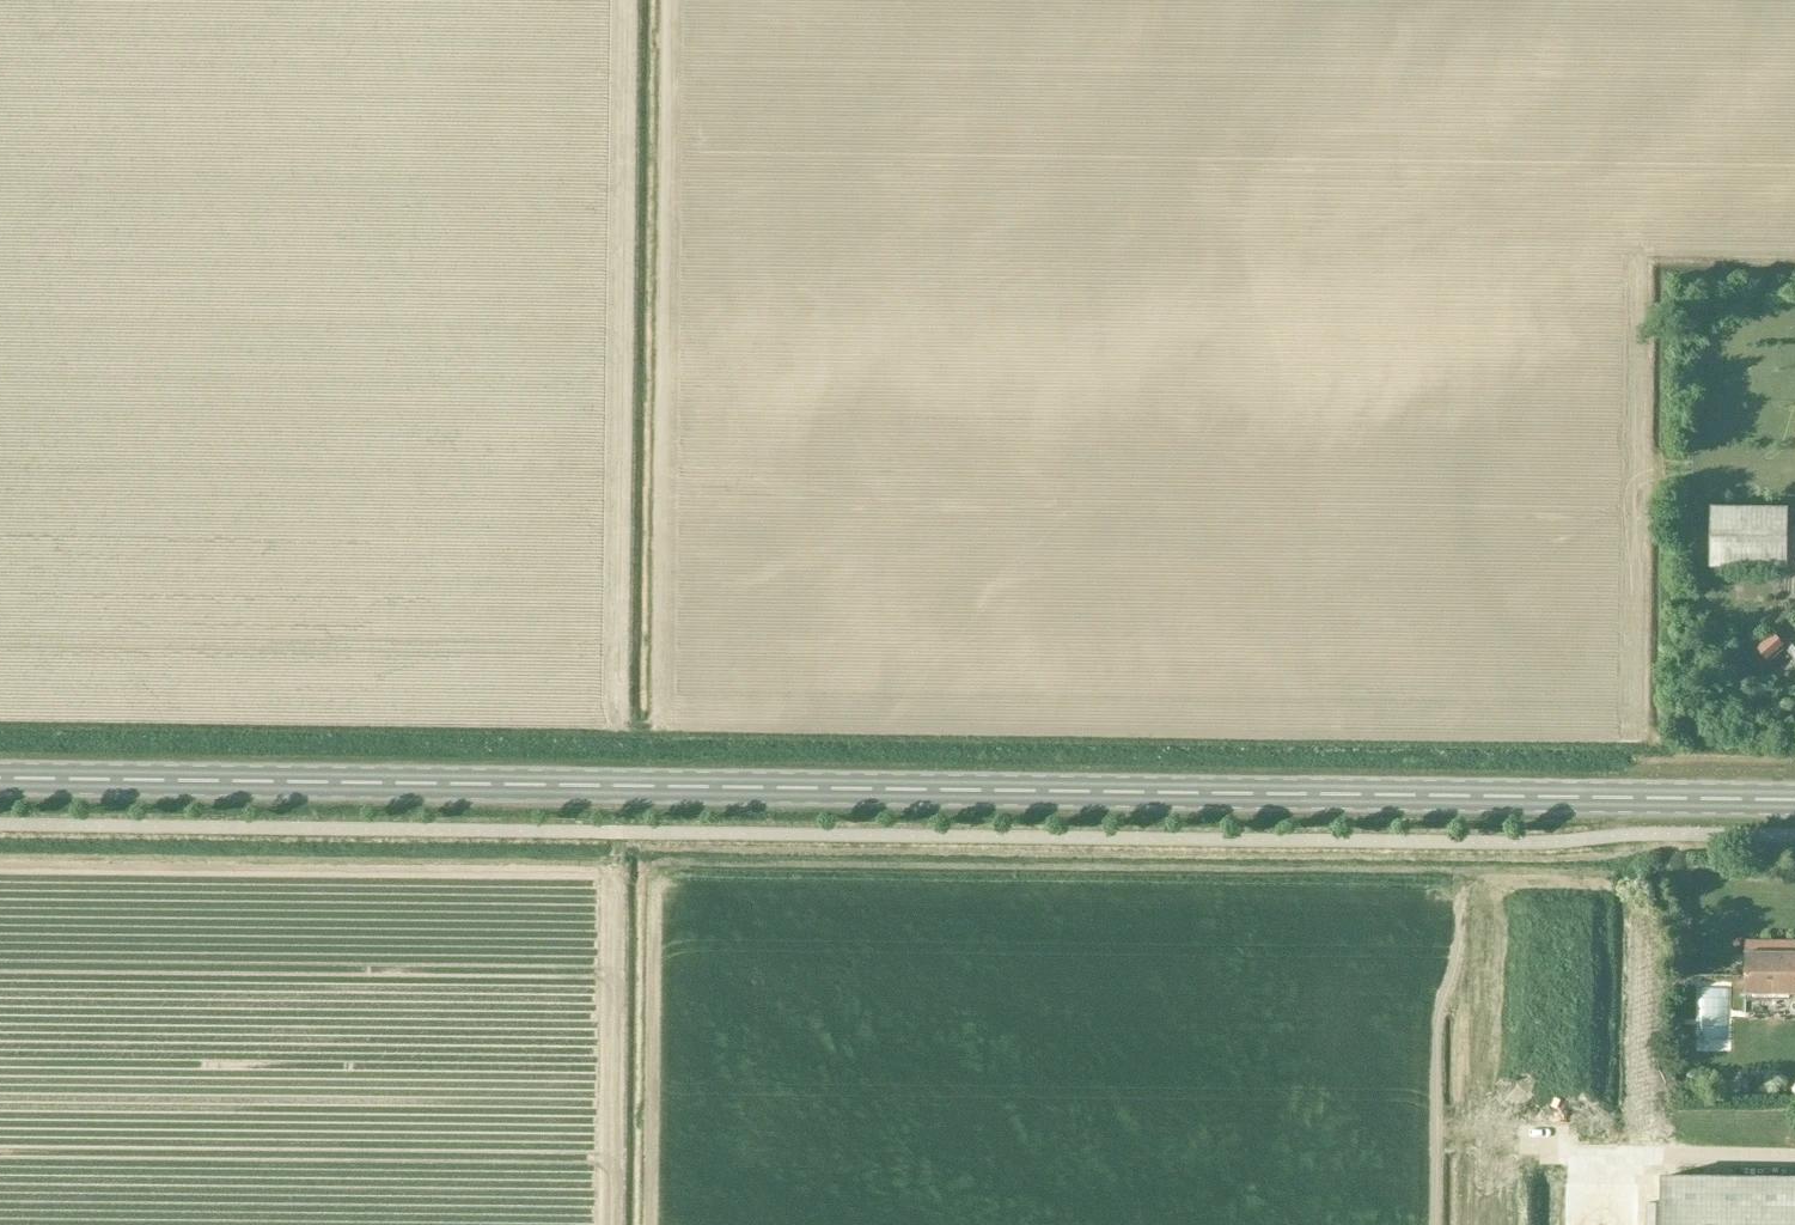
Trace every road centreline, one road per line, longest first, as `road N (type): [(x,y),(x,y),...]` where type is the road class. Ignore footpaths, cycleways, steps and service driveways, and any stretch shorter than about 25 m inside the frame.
road 1 (secondary): [(1794,801),(0,779)]

